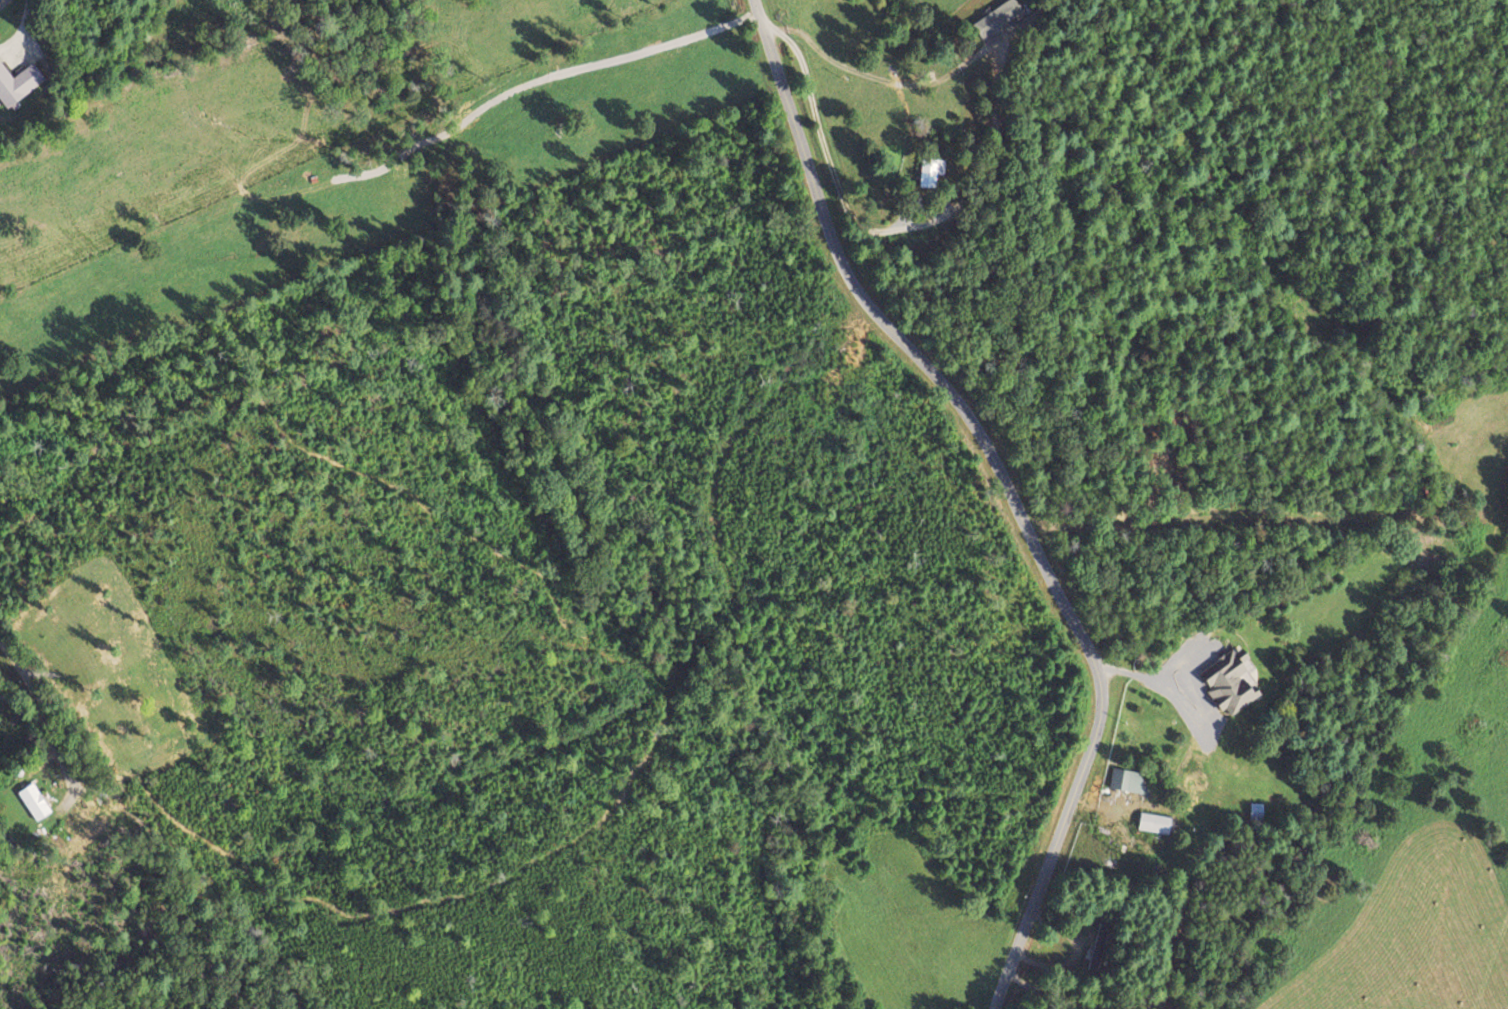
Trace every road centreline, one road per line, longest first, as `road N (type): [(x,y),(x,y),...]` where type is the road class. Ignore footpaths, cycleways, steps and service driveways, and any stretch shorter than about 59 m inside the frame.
road 1 (tertiary): [(991,1008),(1085,752),(1096,682),(985,446),(845,276),(751,0)]

